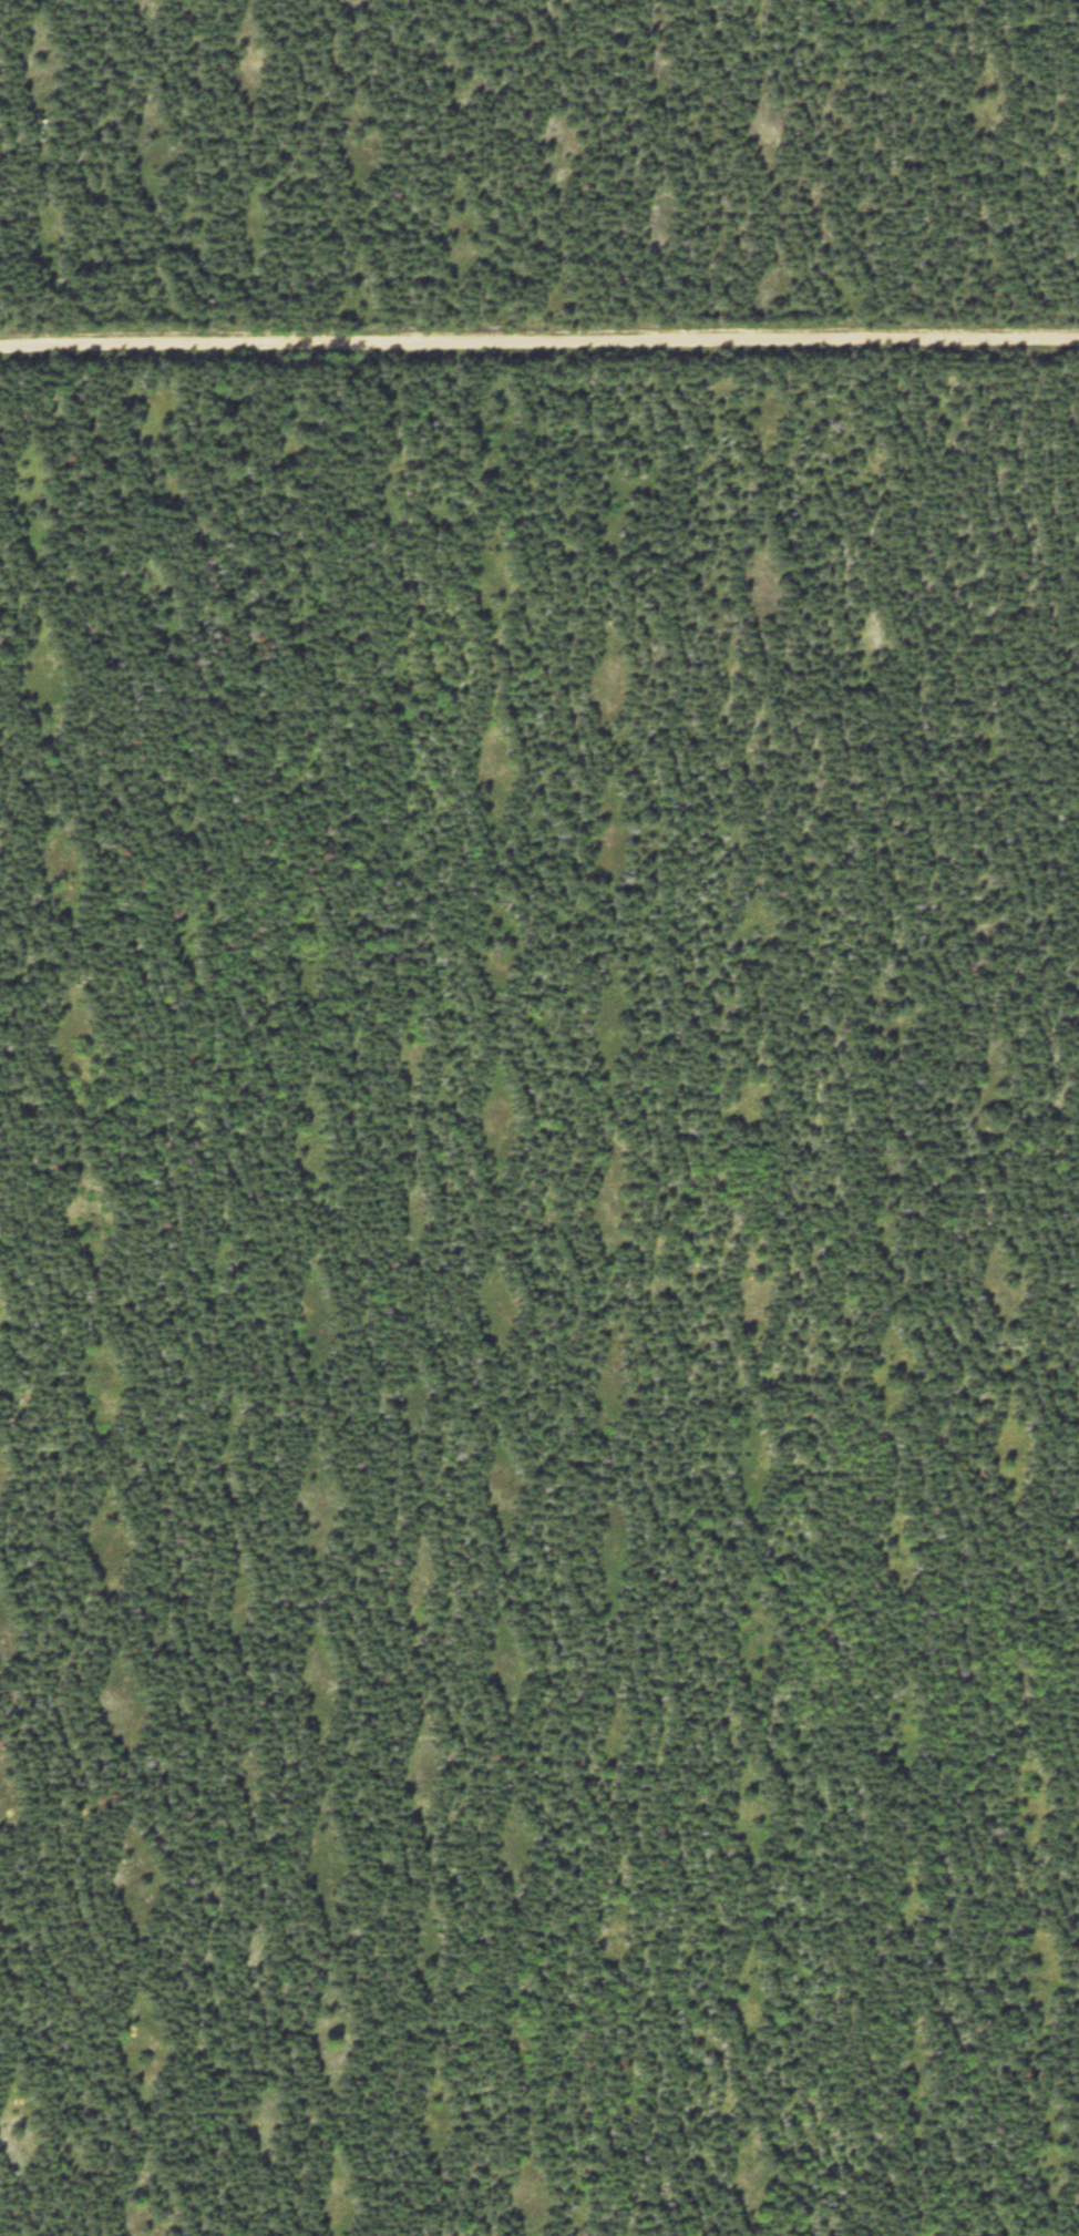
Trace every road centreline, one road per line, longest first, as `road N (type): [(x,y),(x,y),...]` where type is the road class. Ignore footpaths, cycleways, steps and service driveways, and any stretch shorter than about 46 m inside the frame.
road 1 (residential): [(1078,342),(0,348)]

